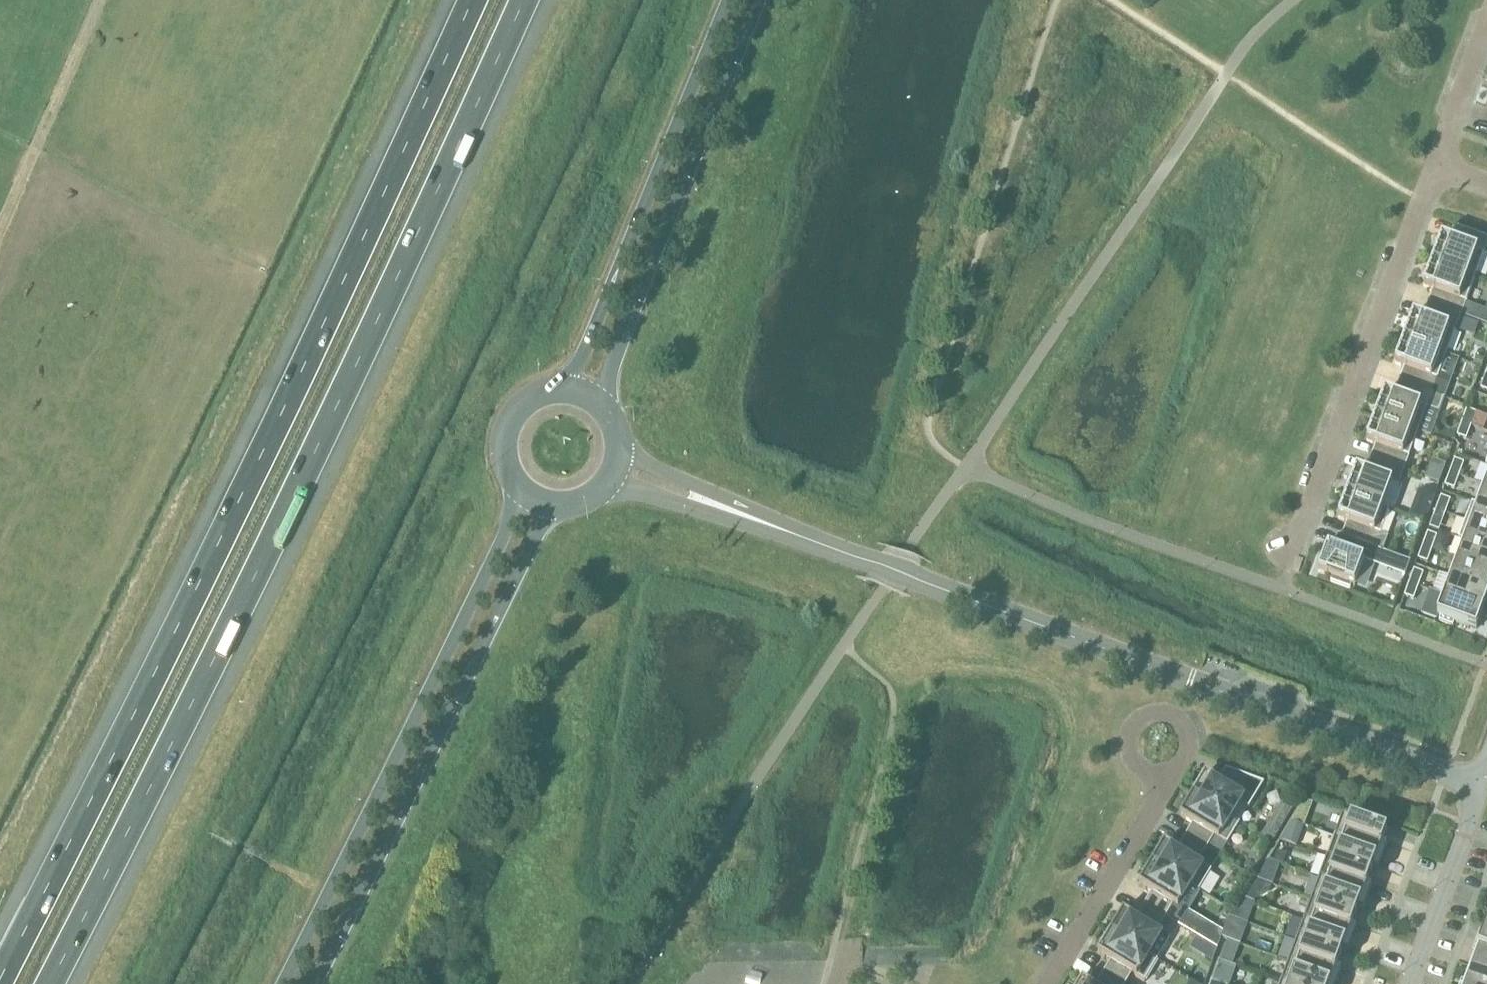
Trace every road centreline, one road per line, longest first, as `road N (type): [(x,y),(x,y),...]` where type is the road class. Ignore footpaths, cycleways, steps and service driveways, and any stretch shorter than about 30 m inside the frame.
road 1 (motorway): [(51,983),(263,577),(535,0)]
road 2 (motorway): [(468,0),(210,557),(0,973)]
road 3 (unclassified): [(1481,784),(733,513)]
road 4 (secondary): [(519,485),(494,555),(282,983)]
road 5 (secondary): [(315,983),(552,504)]
road 6 (secondary): [(597,401),(760,0)]
road 7 (secondary): [(726,0),(563,389)]
road 8 (residential): [(1291,562),(1437,167)]
road 9 (track): [(99,0),(0,224)]
road 10 (residential): [(1156,803),(1189,748),(1183,726),(1164,712),(1141,717),(1127,739),(1155,796)]
road 11 (residential): [(1411,983),(1481,784)]
road 12 (residential): [(1049,983),(1156,803)]
road 13 (residential): [(1437,167),(1486,35)]
road 14 (secondary): [(563,389),(544,392),(514,415),(505,451),(519,485)]
road 15 (unclassified): [(606,484),(733,513)]
road 16 (unclassified): [(733,513),(619,453)]

